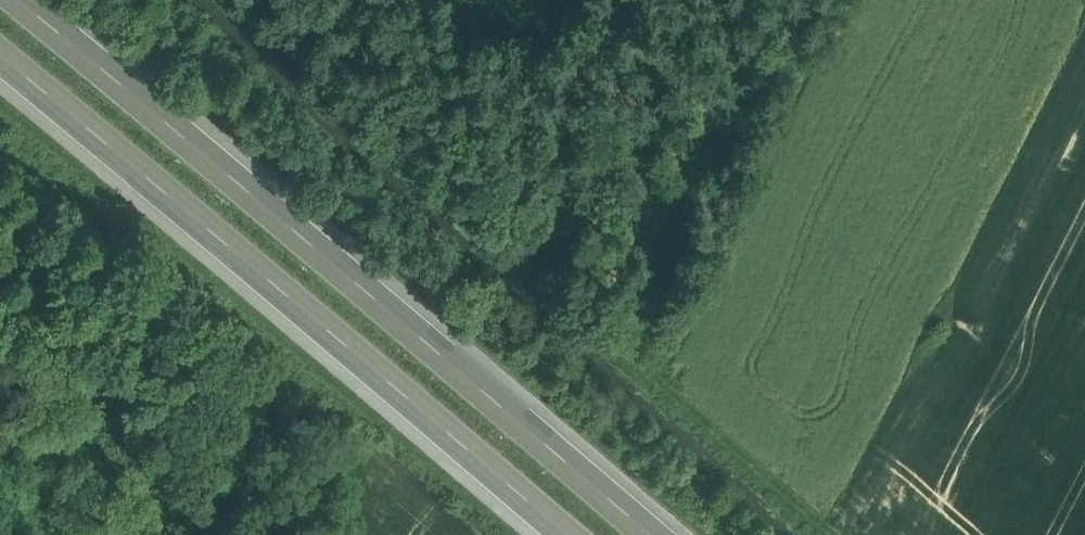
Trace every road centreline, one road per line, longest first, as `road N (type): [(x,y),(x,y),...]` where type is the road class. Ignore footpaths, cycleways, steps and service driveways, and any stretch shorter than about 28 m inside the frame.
road 1 (motorway): [(647,534),(20,0)]
road 2 (track): [(842,534),(661,385),(250,0)]
road 3 (motorway): [(0,61),(560,534)]

